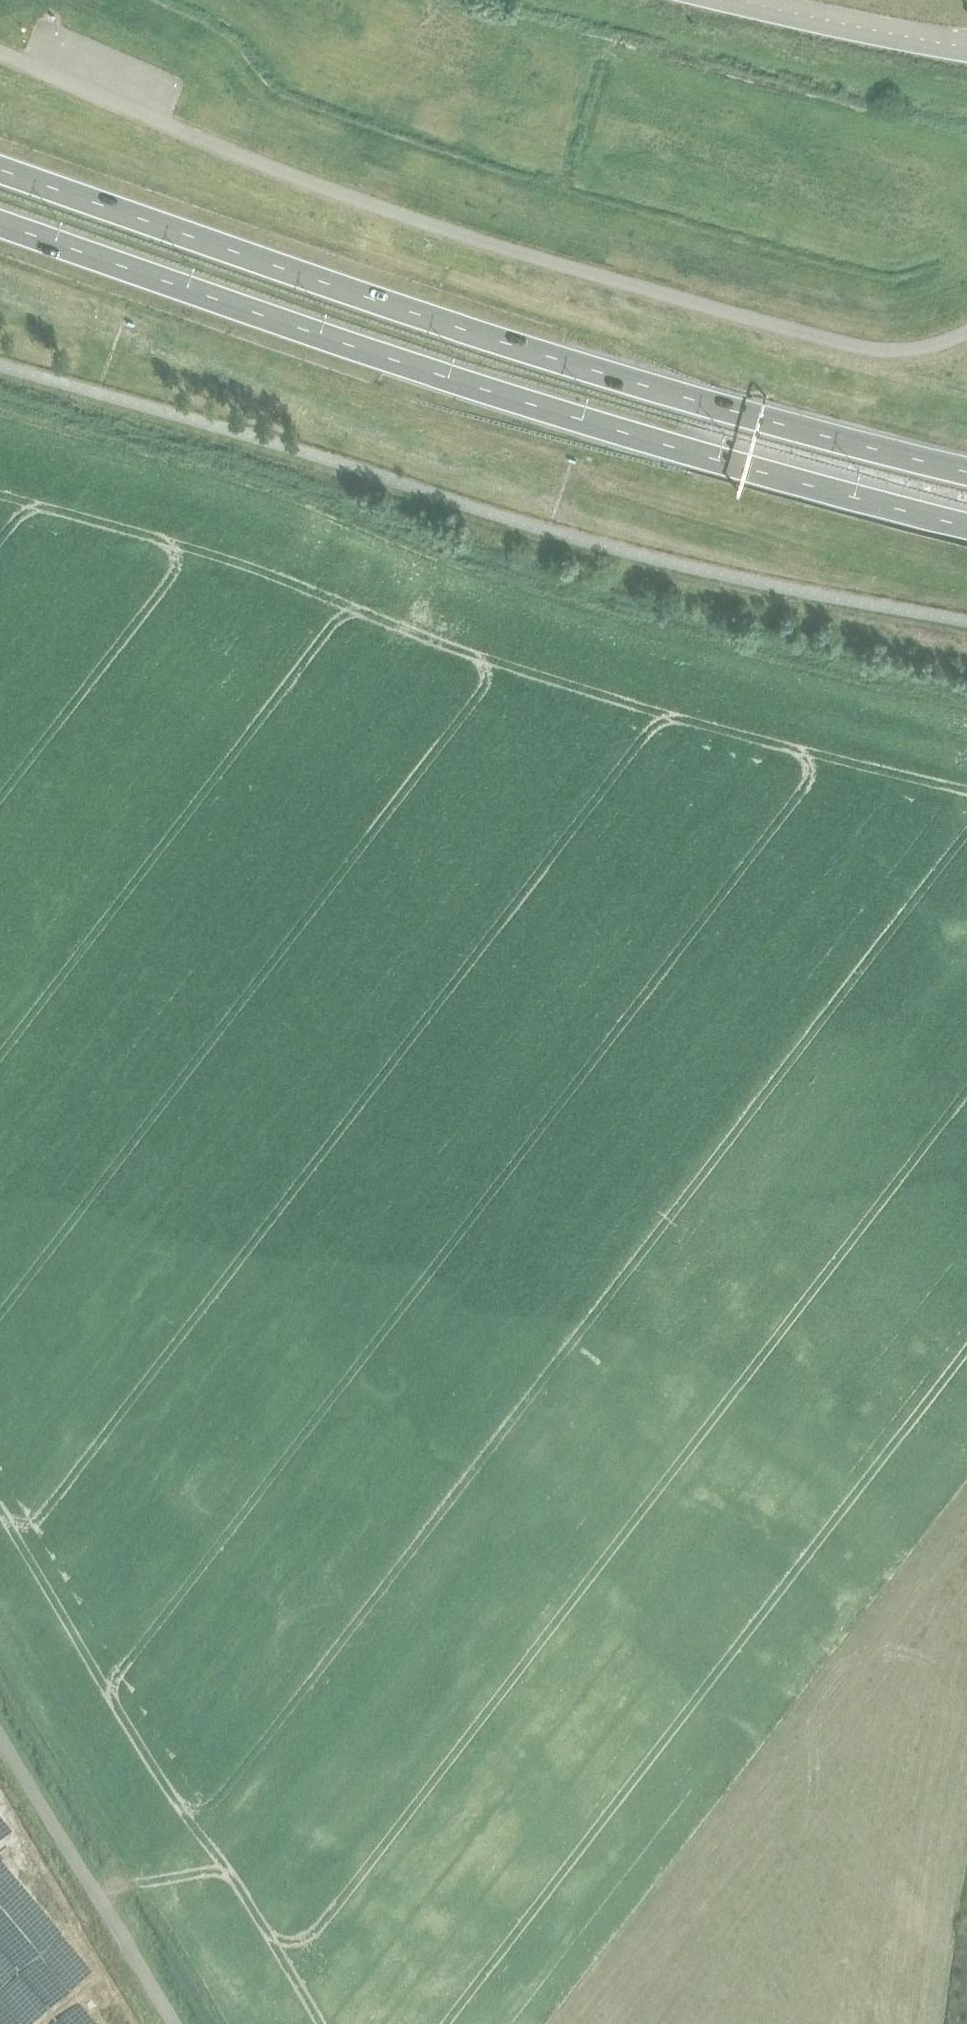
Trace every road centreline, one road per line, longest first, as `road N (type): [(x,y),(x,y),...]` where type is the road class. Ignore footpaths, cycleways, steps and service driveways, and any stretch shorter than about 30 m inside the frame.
road 1 (trunk): [(966,472),(552,357),(0,168)]
road 2 (trunk): [(0,223),(536,406),(966,526)]
road 3 (track): [(0,1736),(173,2023)]
road 4 (trunk): [(738,0),(966,47)]

